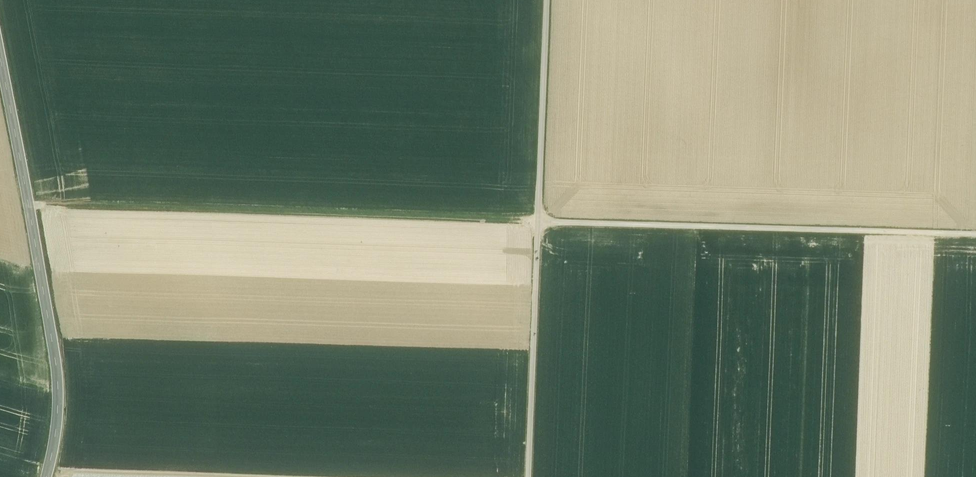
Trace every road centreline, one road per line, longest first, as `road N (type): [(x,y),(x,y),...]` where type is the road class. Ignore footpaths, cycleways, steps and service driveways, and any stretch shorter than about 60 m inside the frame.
road 1 (track): [(31,210),(975,235)]
road 2 (track): [(529,476),(547,0)]
road 3 (tertiary): [(0,41),(58,376),(47,476)]

